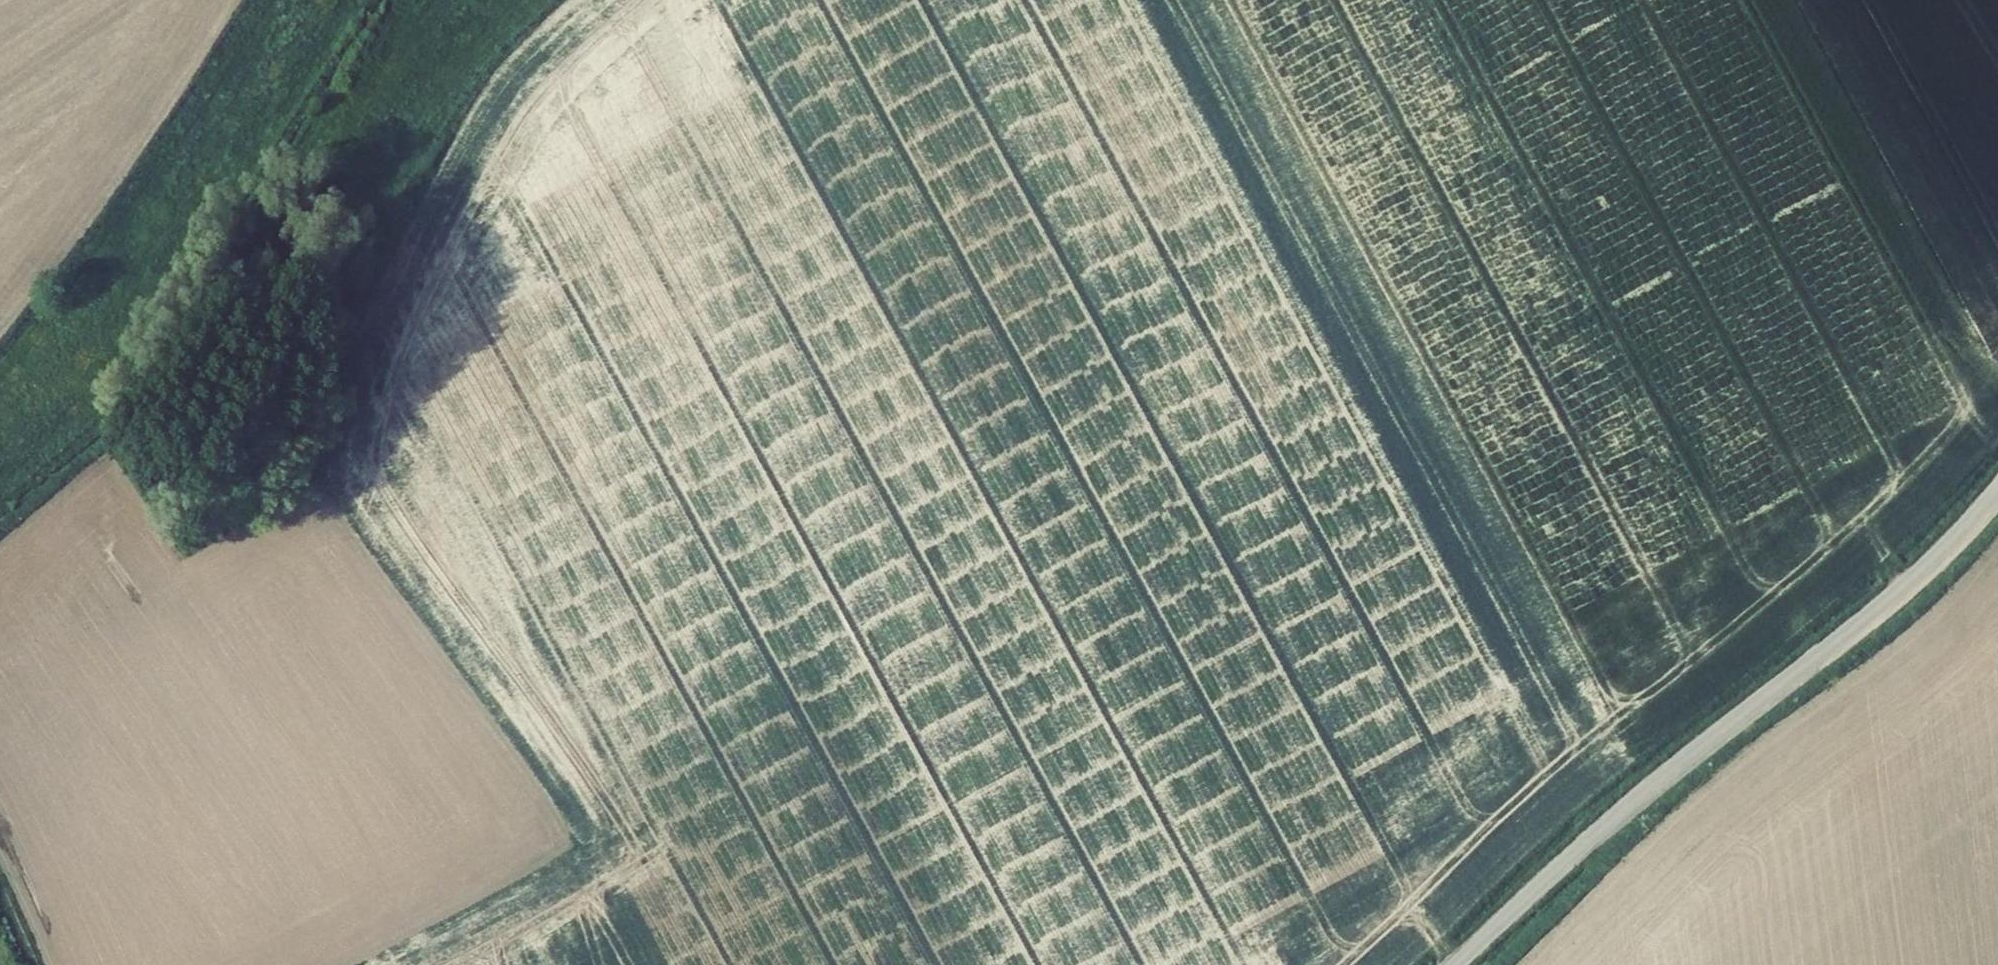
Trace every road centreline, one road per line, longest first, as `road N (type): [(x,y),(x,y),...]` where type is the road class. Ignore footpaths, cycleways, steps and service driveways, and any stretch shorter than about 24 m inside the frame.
road 1 (unclassified): [(1457,964),(1628,806),(1909,583),(1997,489)]

